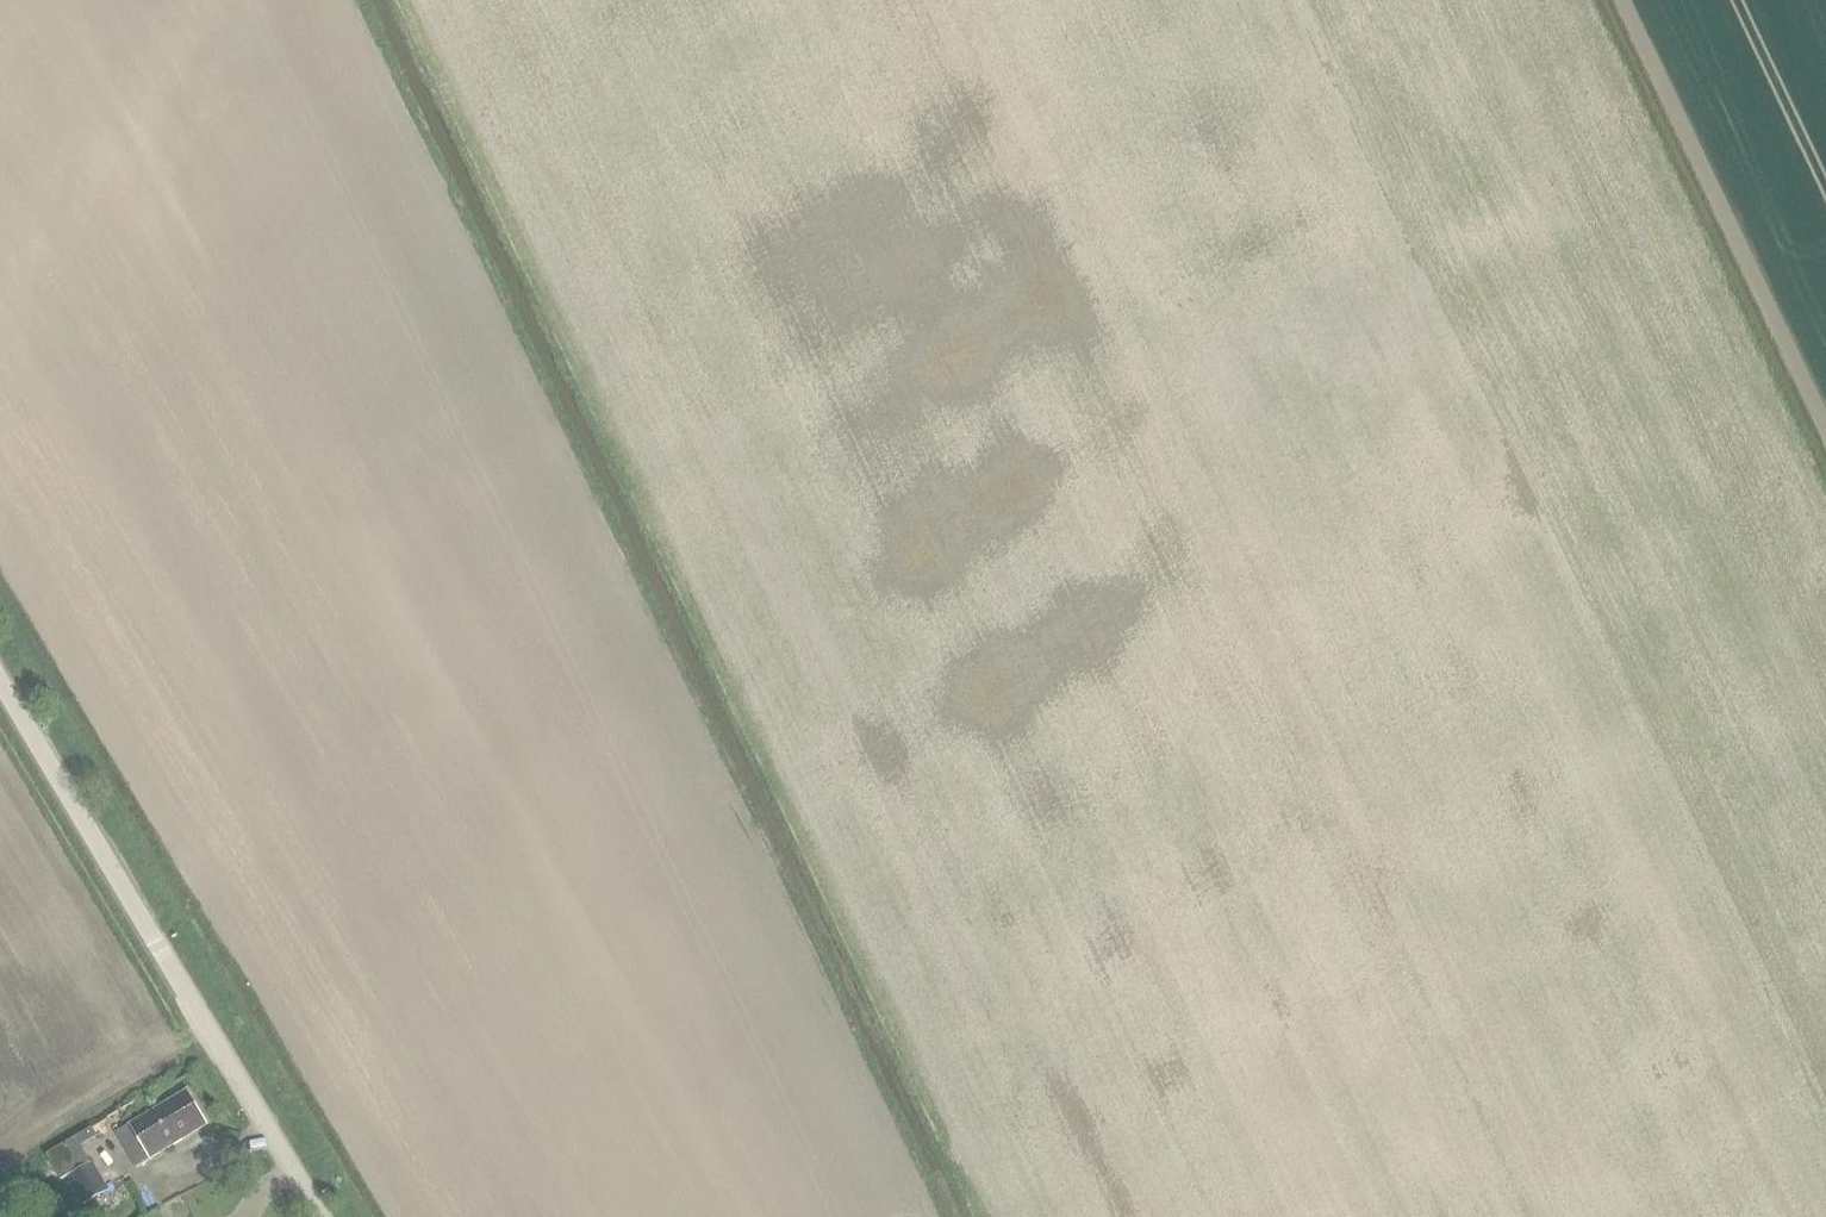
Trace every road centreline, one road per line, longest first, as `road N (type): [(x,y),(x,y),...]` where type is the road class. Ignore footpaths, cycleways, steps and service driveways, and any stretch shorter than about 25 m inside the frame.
road 1 (unclassified): [(319,1216),(0,684)]

